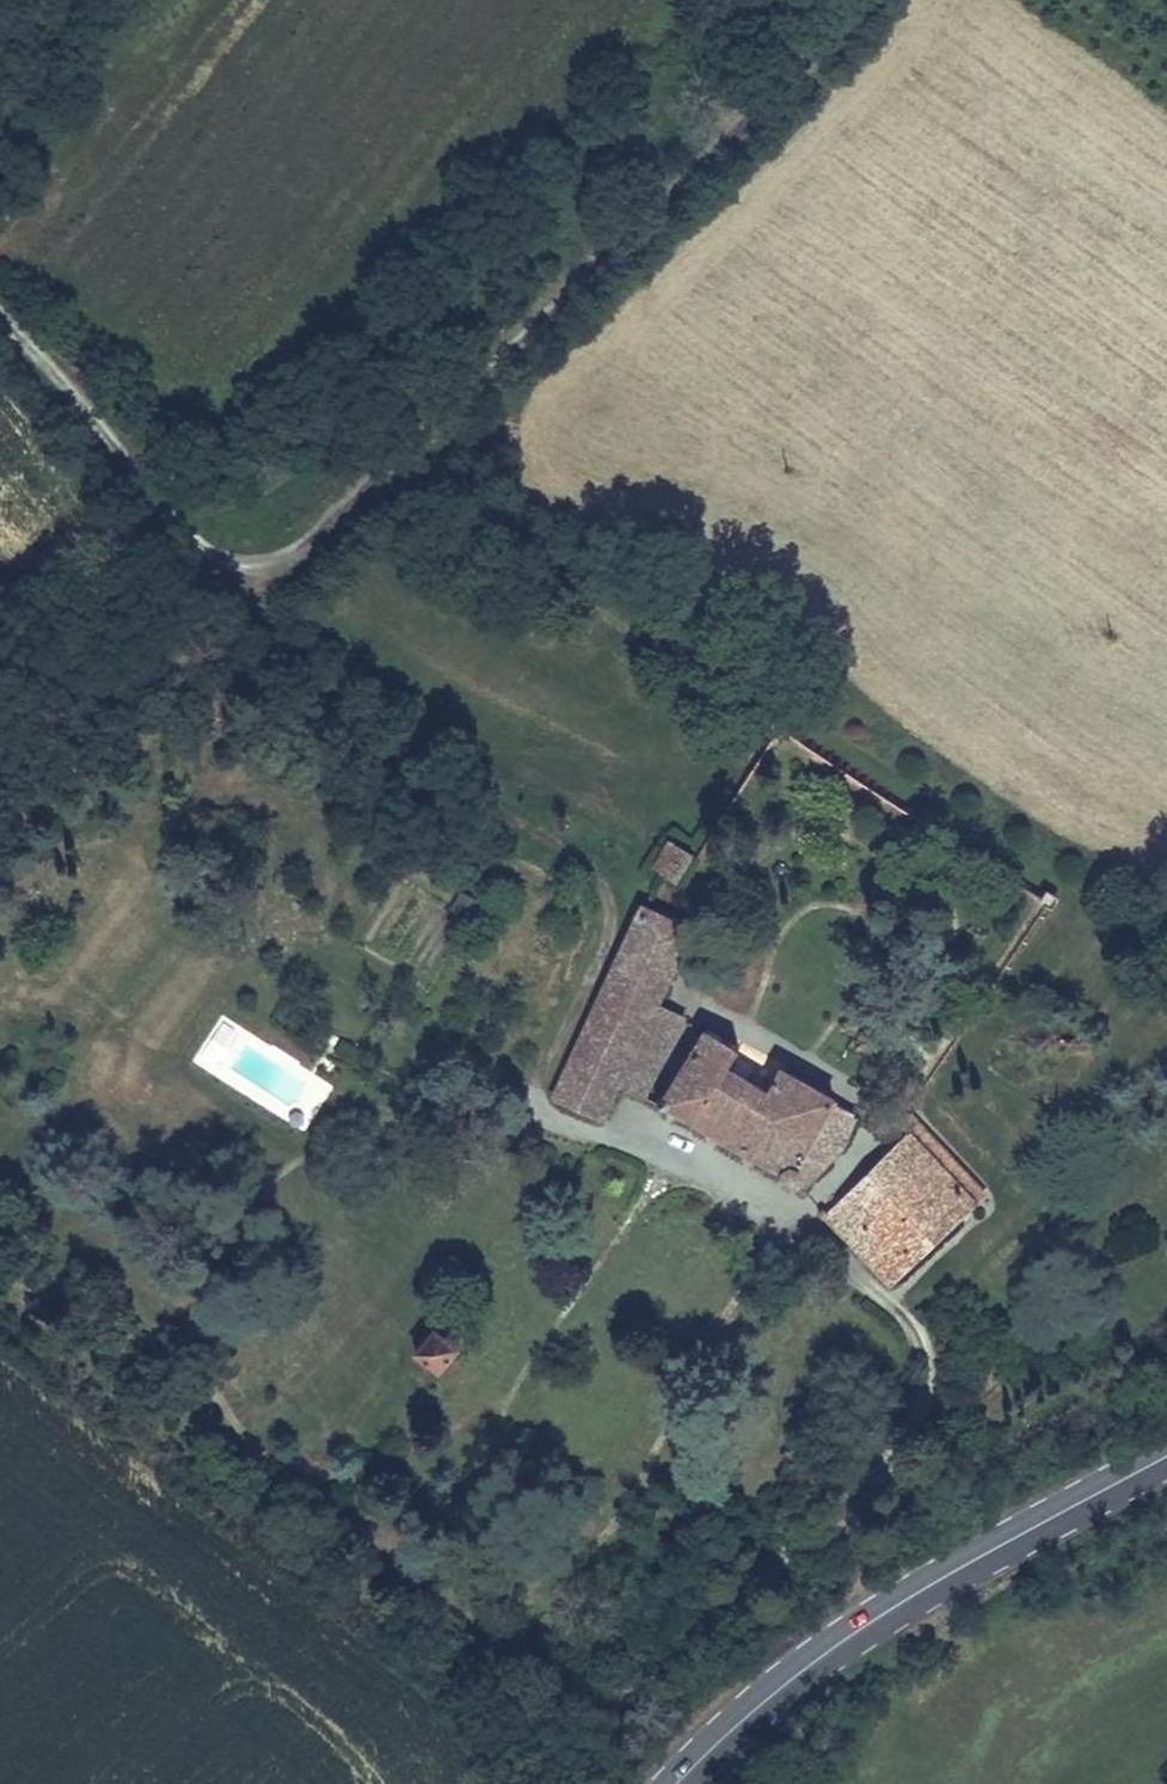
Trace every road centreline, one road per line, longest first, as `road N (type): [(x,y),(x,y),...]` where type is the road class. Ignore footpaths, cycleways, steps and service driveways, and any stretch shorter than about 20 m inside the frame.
road 1 (residential): [(846,0),(764,97),(427,427),(282,556),(257,563),(205,549),(0,307)]
road 2 (primary): [(1166,1458),(831,1649),(672,1783)]

